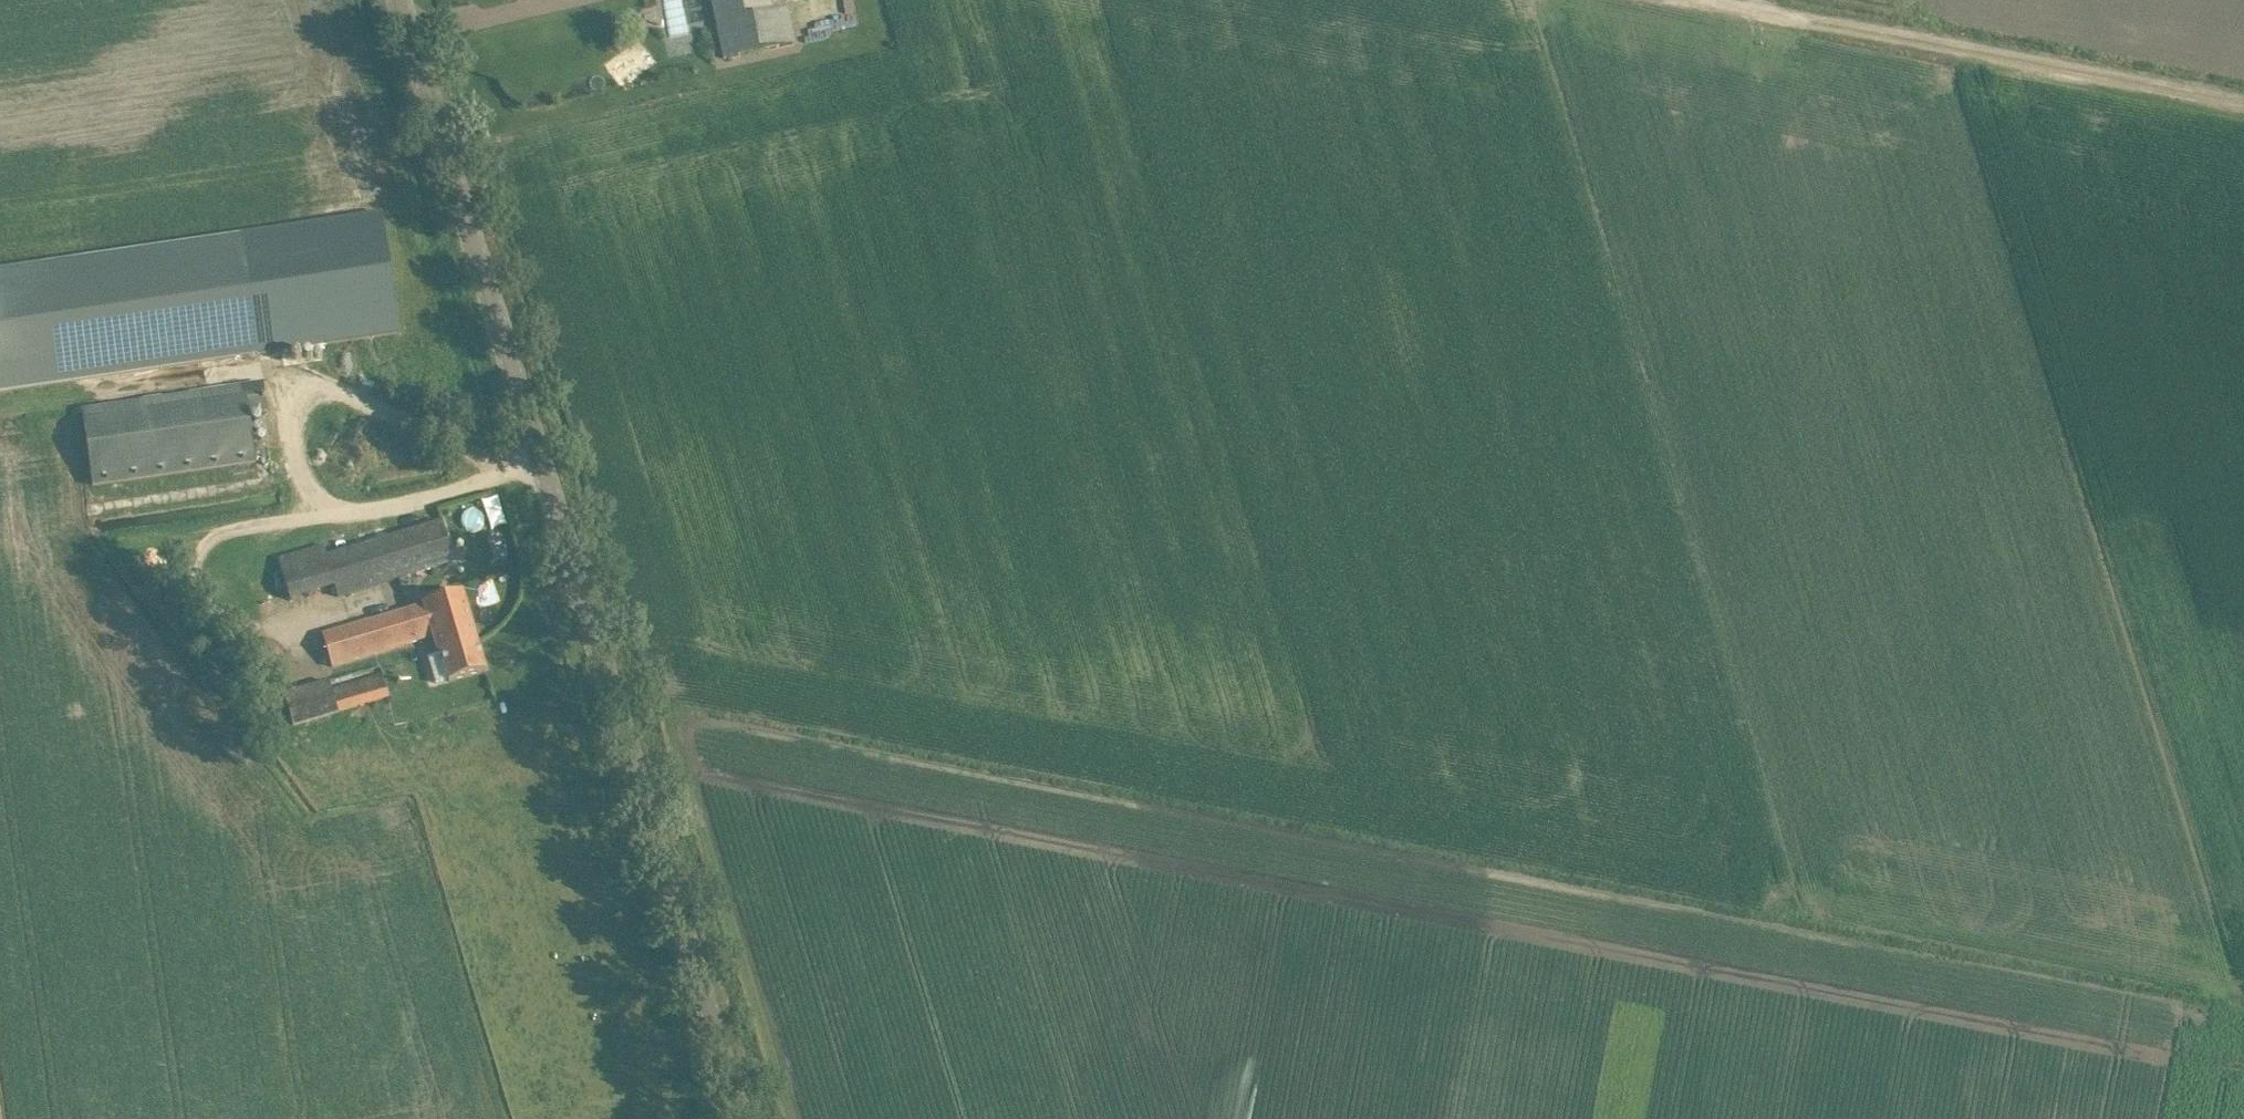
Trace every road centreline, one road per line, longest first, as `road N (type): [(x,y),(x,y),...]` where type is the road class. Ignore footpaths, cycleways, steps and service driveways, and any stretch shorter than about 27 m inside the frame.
road 1 (tertiary): [(743,1118),(400,0)]
road 2 (track): [(2243,102),(1806,10)]

